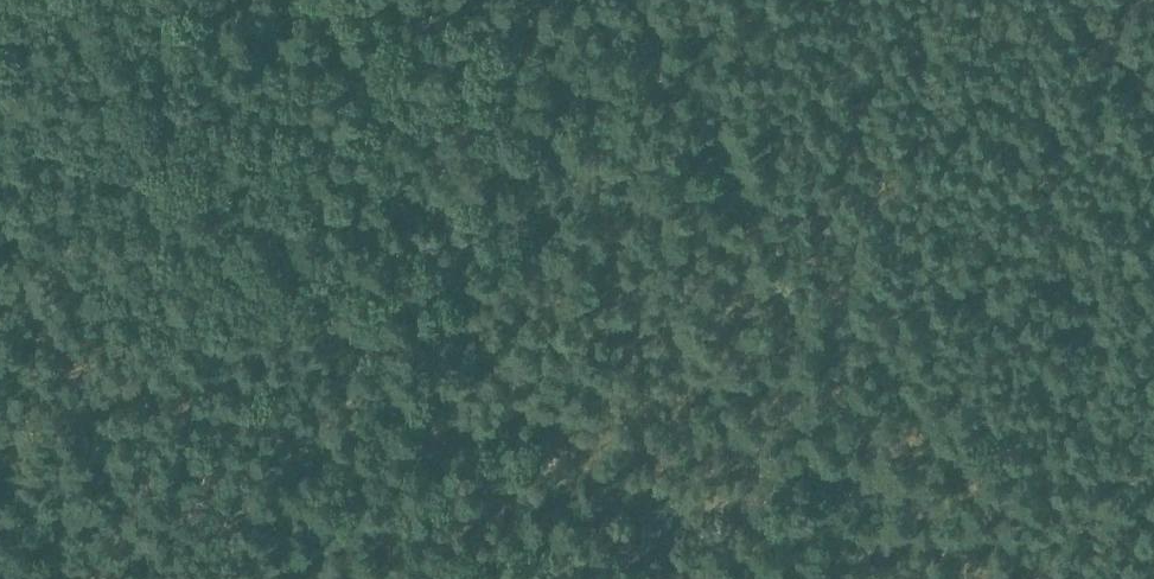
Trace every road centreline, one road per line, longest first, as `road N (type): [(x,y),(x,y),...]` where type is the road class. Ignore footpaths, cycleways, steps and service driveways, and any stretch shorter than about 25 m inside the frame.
road 1 (track): [(0,460),(100,578)]

